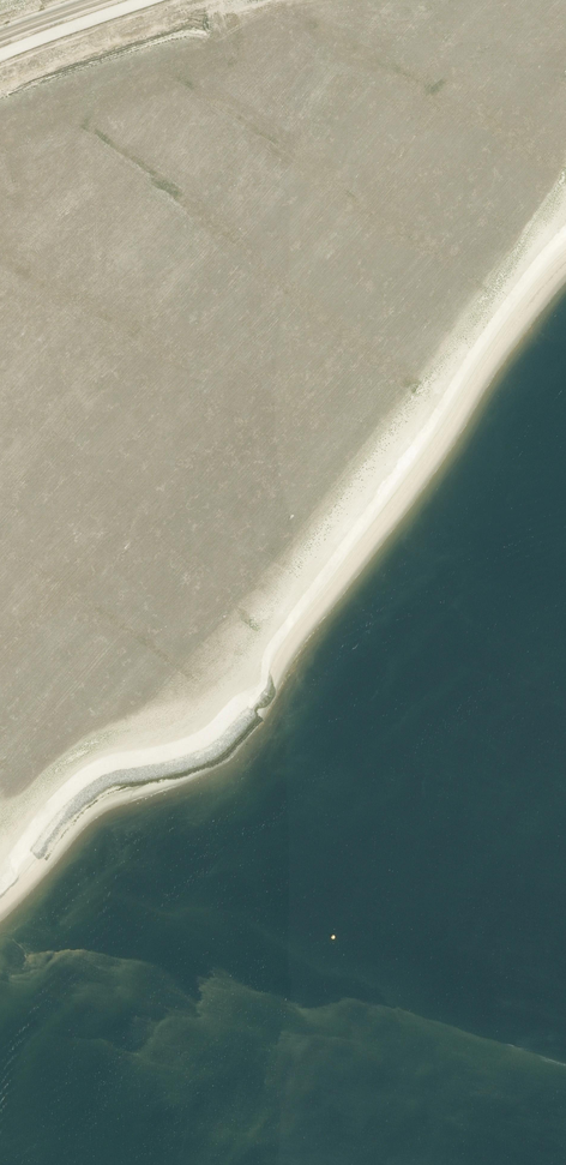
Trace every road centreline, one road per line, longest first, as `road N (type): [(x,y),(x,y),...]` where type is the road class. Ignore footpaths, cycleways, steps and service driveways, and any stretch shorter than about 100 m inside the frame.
road 1 (unclassified): [(0,81),(219,0)]

